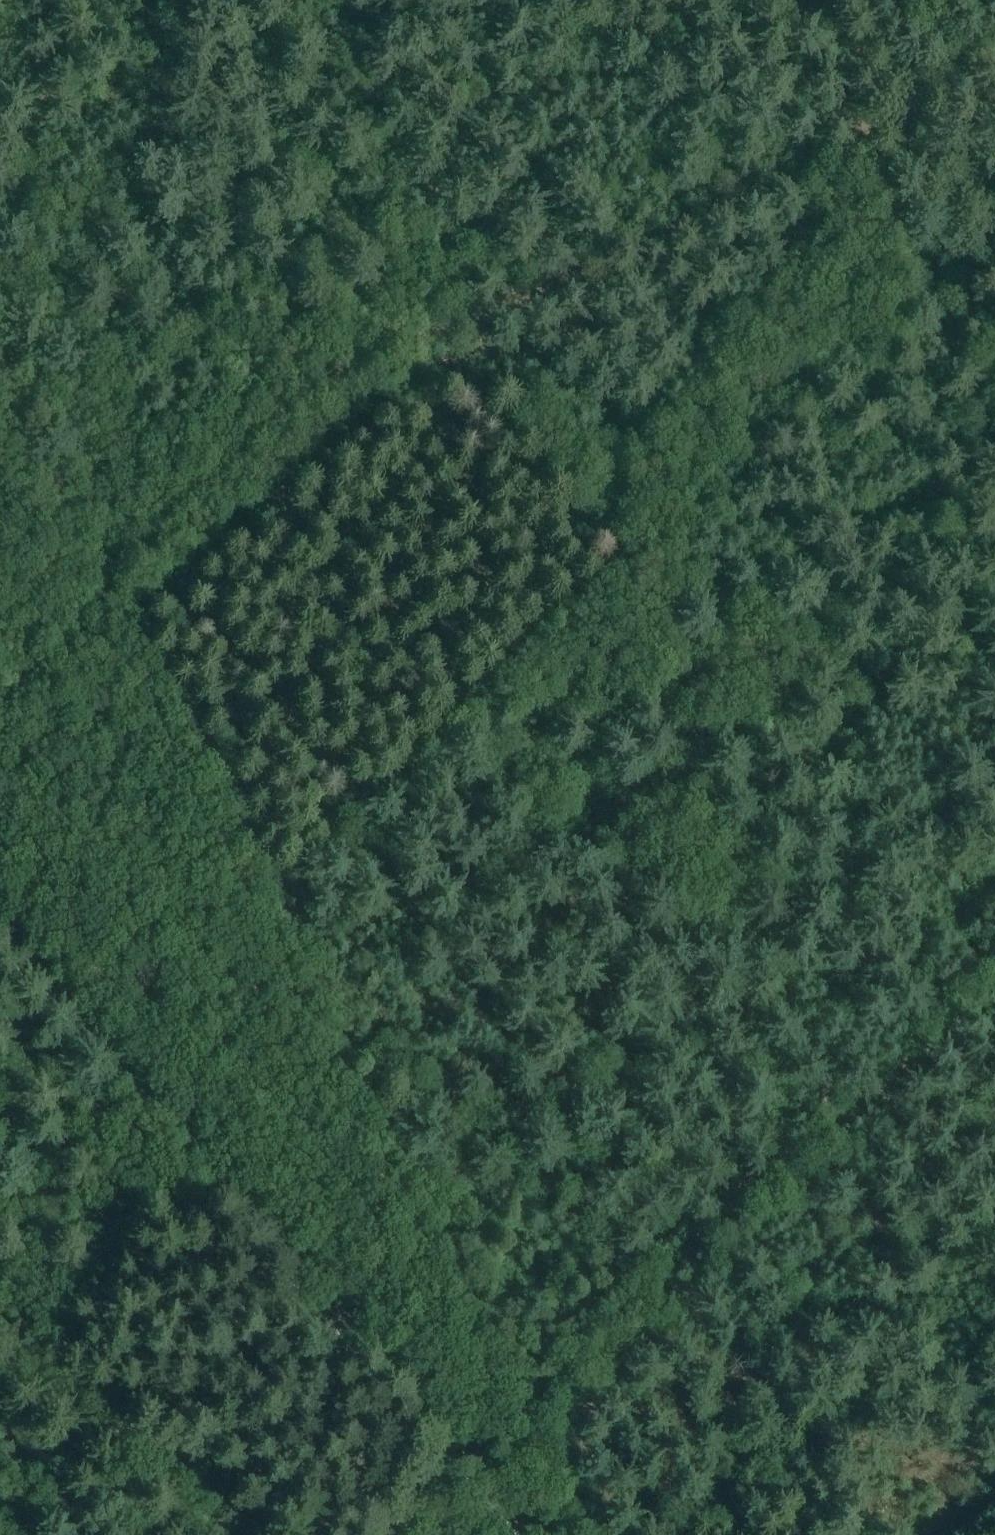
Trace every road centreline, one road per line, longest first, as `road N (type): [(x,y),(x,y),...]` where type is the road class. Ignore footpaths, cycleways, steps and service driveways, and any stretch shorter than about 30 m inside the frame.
road 1 (track): [(994,55),(862,138),(454,320),(288,414),(172,514),(0,723)]
road 2 (track): [(461,1461),(0,934)]
road 3 (track): [(530,1401),(994,991)]

